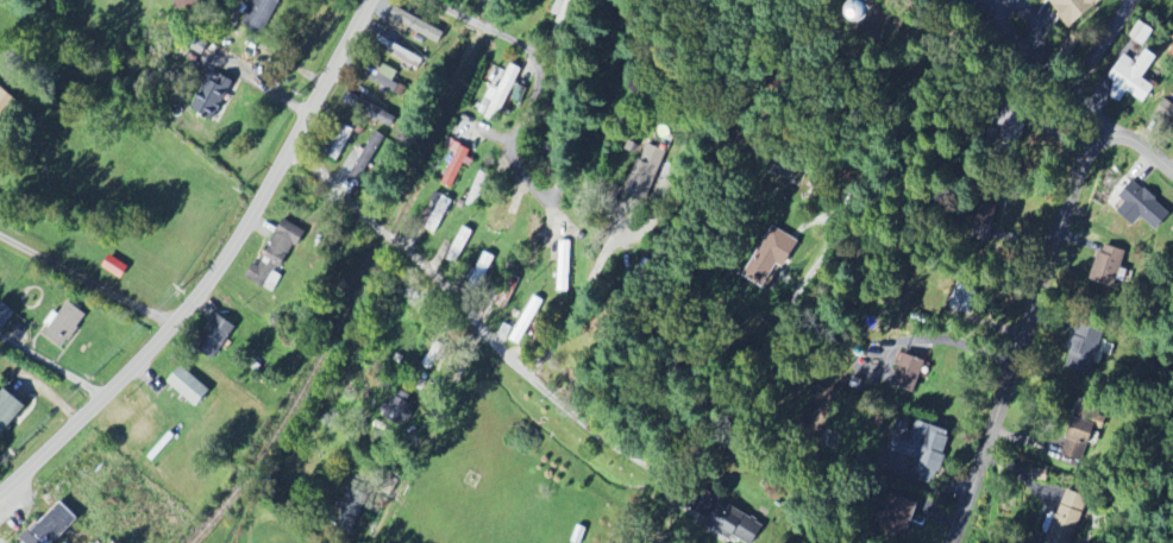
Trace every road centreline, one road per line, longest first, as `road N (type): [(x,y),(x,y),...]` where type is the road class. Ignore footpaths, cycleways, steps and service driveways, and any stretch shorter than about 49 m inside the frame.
road 1 (residential): [(289,160),(388,233),(578,418),(645,462),(690,460),(744,427),(764,402),(815,247)]
road 2 (tertiary): [(373,0),(221,272),(108,399),(0,497)]
road 3 (residential): [(1172,169),(1129,140),(1102,144),(1085,160),(953,542)]
road 4 (residential): [(579,234),(522,154),(542,63),(423,0)]
road 5 (residential): [(1136,0),(1083,87),(1108,144)]
road 6 (residential): [(1005,0),(996,12),(1000,24),(1037,52),(1018,0)]
road 7 (residential): [(108,399),(0,338)]

